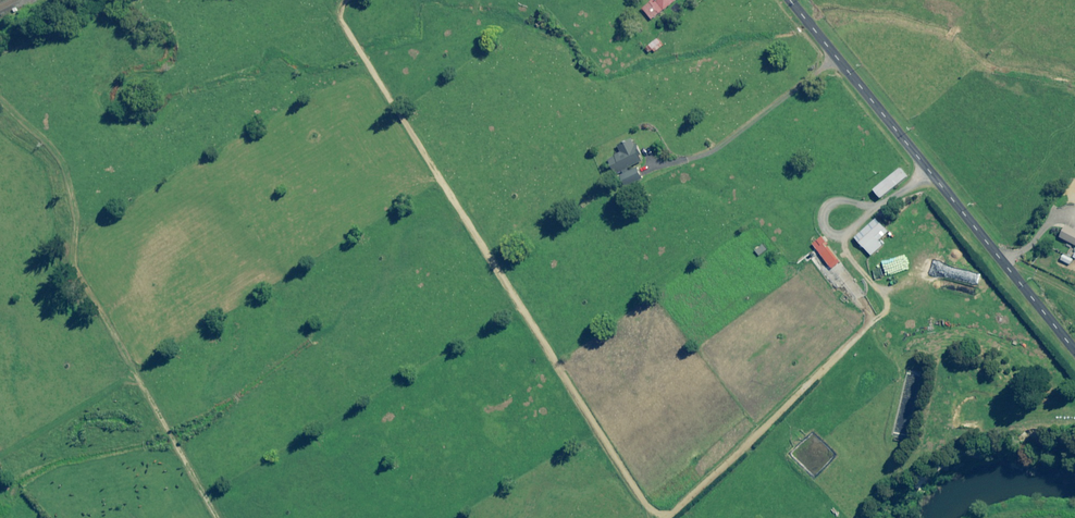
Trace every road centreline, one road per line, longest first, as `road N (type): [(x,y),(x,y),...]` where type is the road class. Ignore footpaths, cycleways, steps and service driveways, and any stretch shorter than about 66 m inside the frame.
road 1 (track): [(652,517),(338,19),(345,0)]
road 2 (track): [(929,171),(864,211),(848,232),(848,252),(884,304),(880,314),(661,517)]
road 3 (unclassified): [(789,0),(1074,352)]
road 4 (track): [(220,517),(134,368)]

